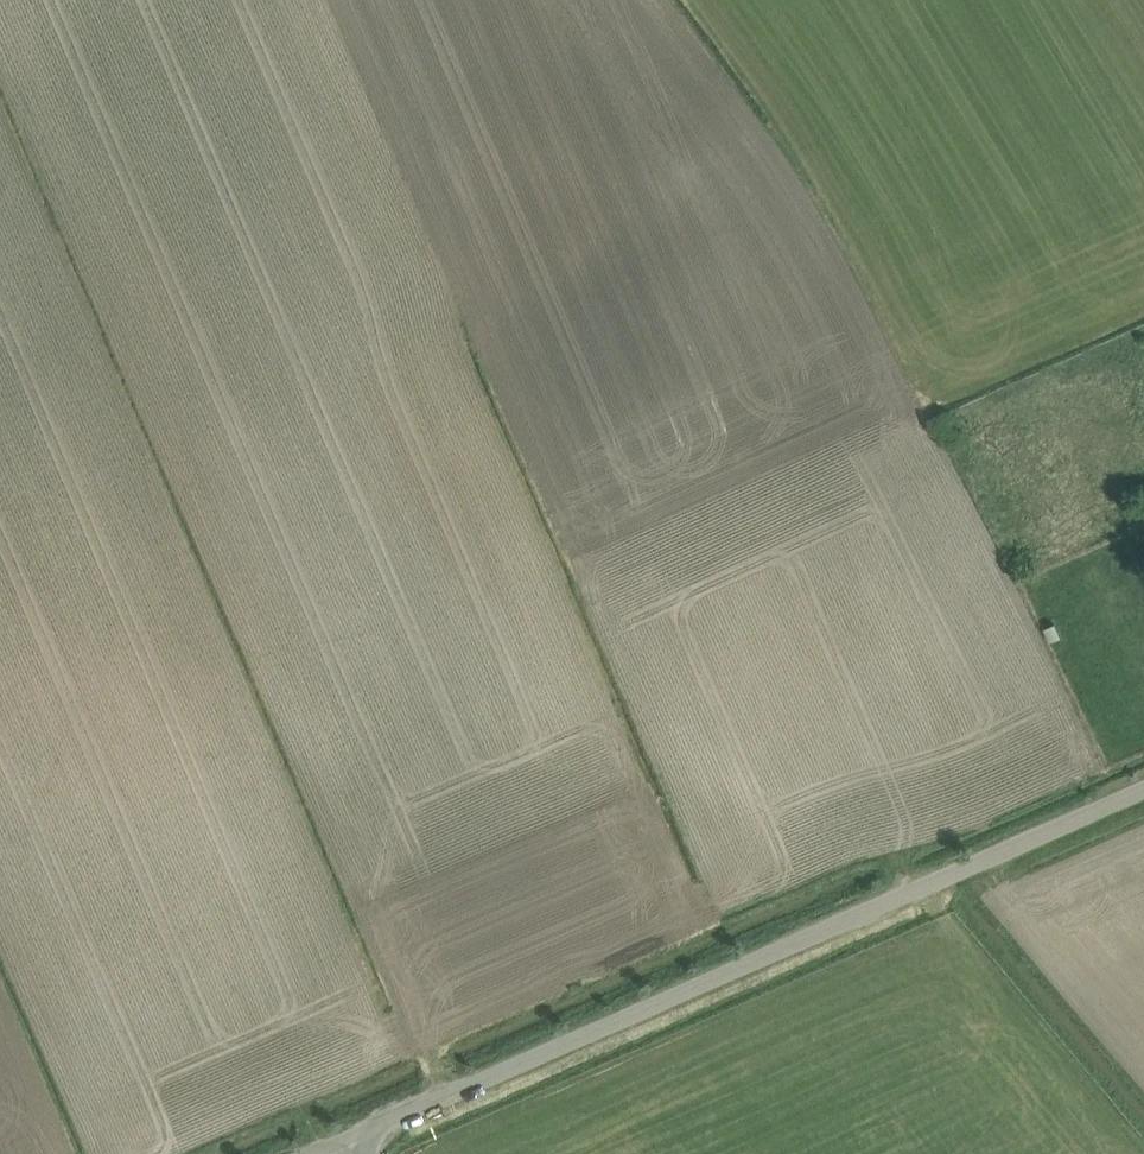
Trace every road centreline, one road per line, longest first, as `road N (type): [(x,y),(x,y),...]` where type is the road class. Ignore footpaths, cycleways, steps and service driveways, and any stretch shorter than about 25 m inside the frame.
road 1 (unclassified): [(340,1137),(1143,785)]

